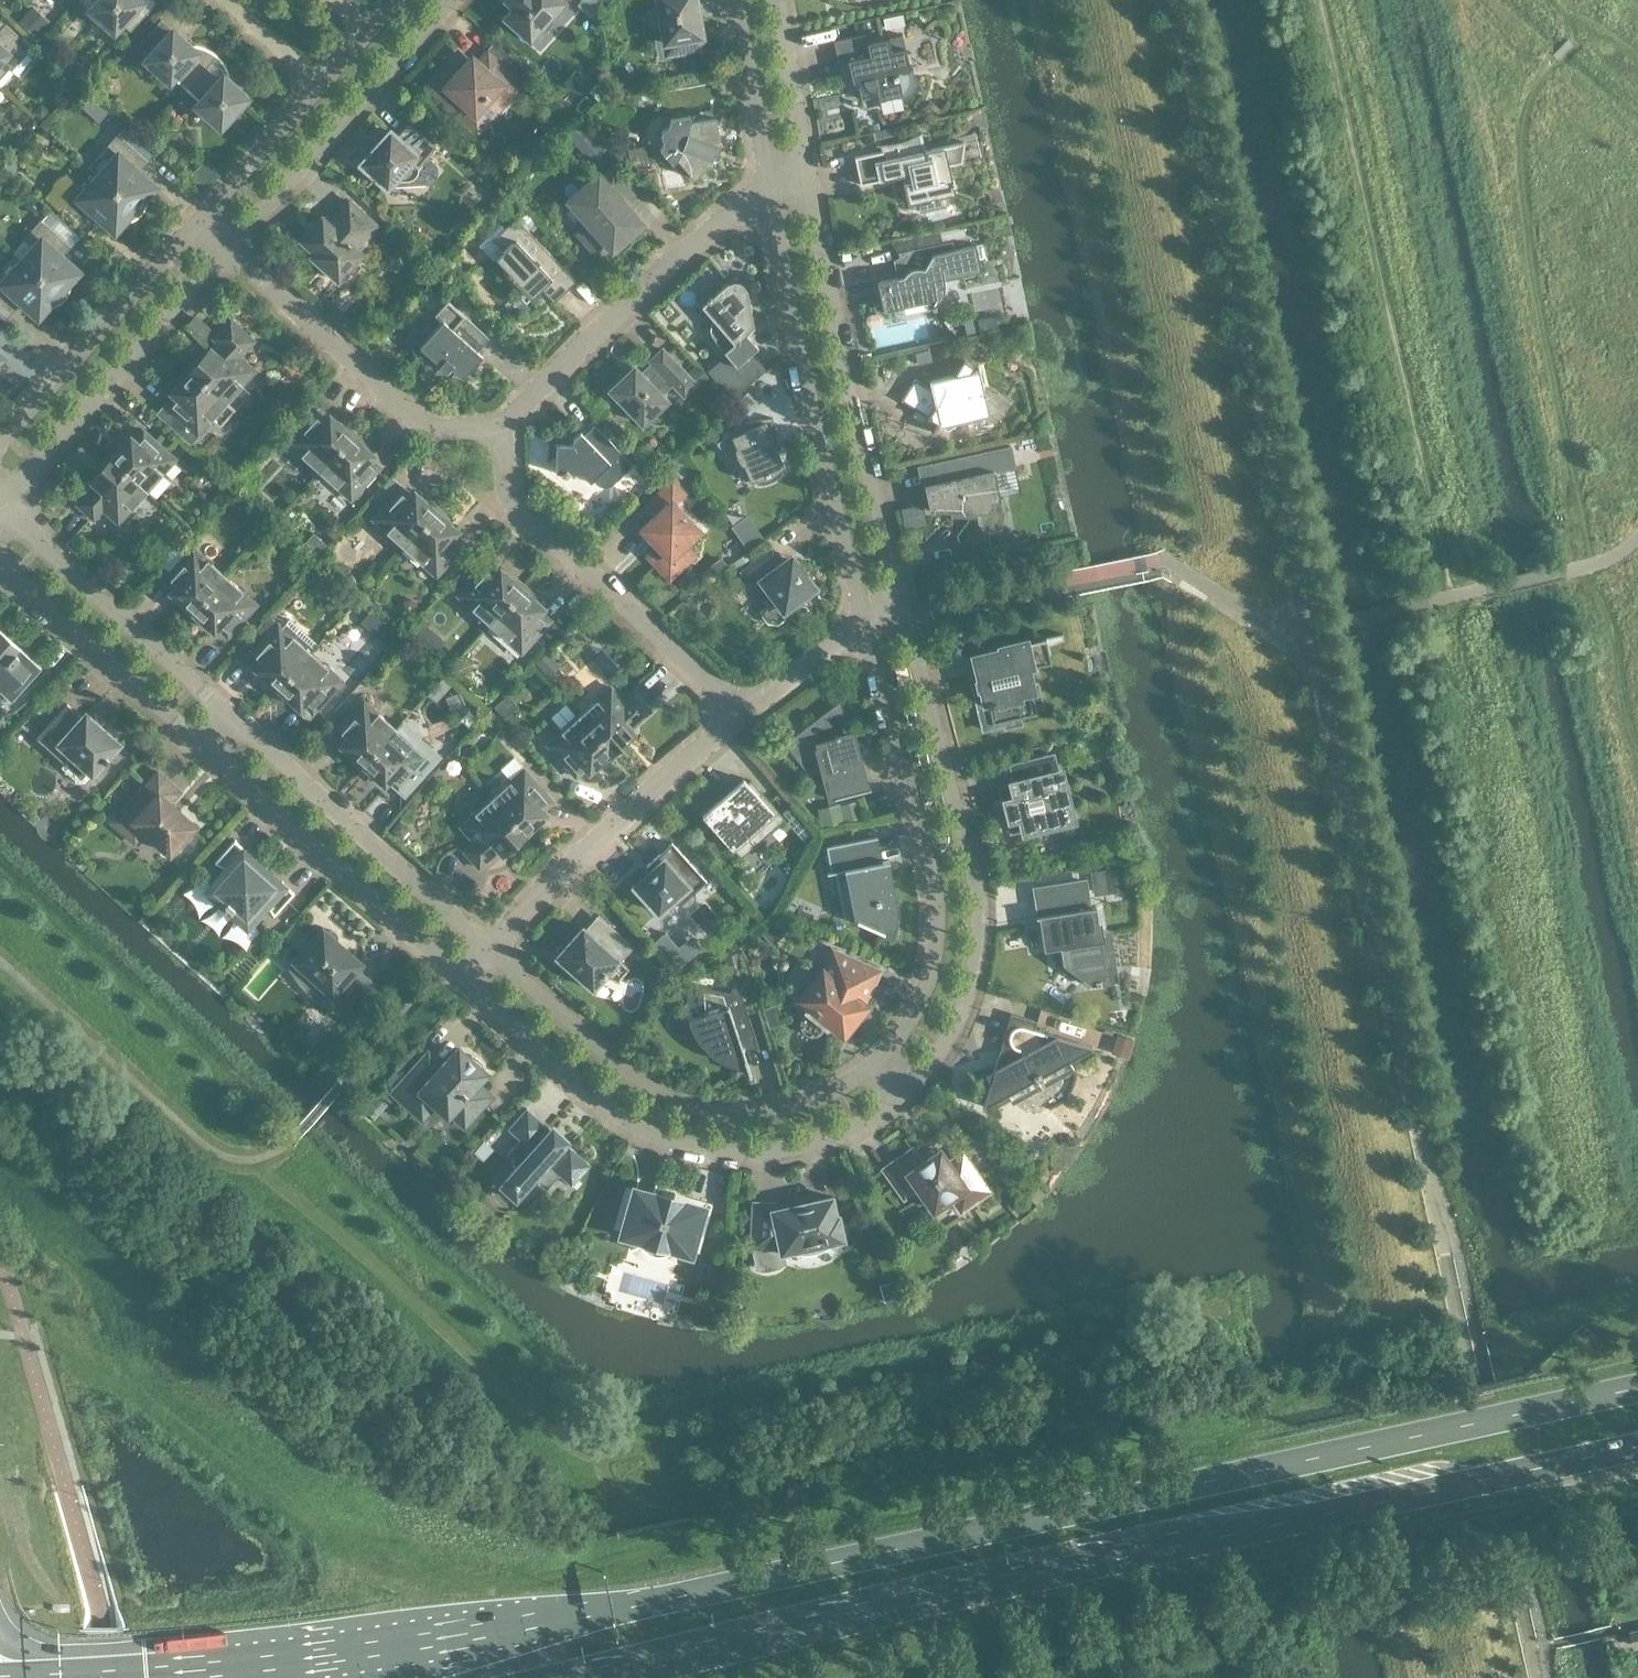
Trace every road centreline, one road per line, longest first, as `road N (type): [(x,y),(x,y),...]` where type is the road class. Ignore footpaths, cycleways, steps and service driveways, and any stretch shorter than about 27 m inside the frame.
road 1 (trunk): [(1637,1390),(599,1618),(359,1661),(115,1677)]
road 2 (trunk): [(573,1677),(1637,1441)]
road 3 (residential): [(464,981),(608,1108),(670,1142),(788,1150),(868,1120),(902,1091)]
road 4 (residential): [(902,1091),(957,1022),(978,917),(907,613)]
road 5 (residential): [(867,628),(938,894),(924,988),(874,1064)]
road 6 (residential): [(874,1064),(792,1109),(739,1113),(679,1103),(630,1076),(489,951)]
road 7 (residential): [(771,194),(867,628)]
road 8 (residential): [(907,613),(847,383),(810,187)]
road 9 (residential): [(741,713),(510,500),(499,435)]
road 10 (residential): [(499,435),(626,306),(743,207),(771,194)]
road 11 (residential): [(489,951),(545,889),(741,713)]
road 12 (residential): [(489,951),(232,718)]
road 13 (residential): [(207,749),(464,981)]
road 14 (residential): [(499,435),(432,432),(227,248)]
road 15 (residential): [(227,248),(450,0)]
road 16 (residential): [(9,500),(227,248)]
road 17 (residential): [(232,718),(37,536),(9,500)]
road 18 (residential): [(199,223),(0,446)]
road 19 (residential): [(0,559),(207,749)]
road 20 (residential): [(738,0),(771,194)]
road 21 (residential): [(810,187),(776,0)]
road 22 (residential): [(322,87),(199,223)]
road 23 (residential): [(741,713),(867,628)]
road 24 (residential): [(227,0),(322,87)]

